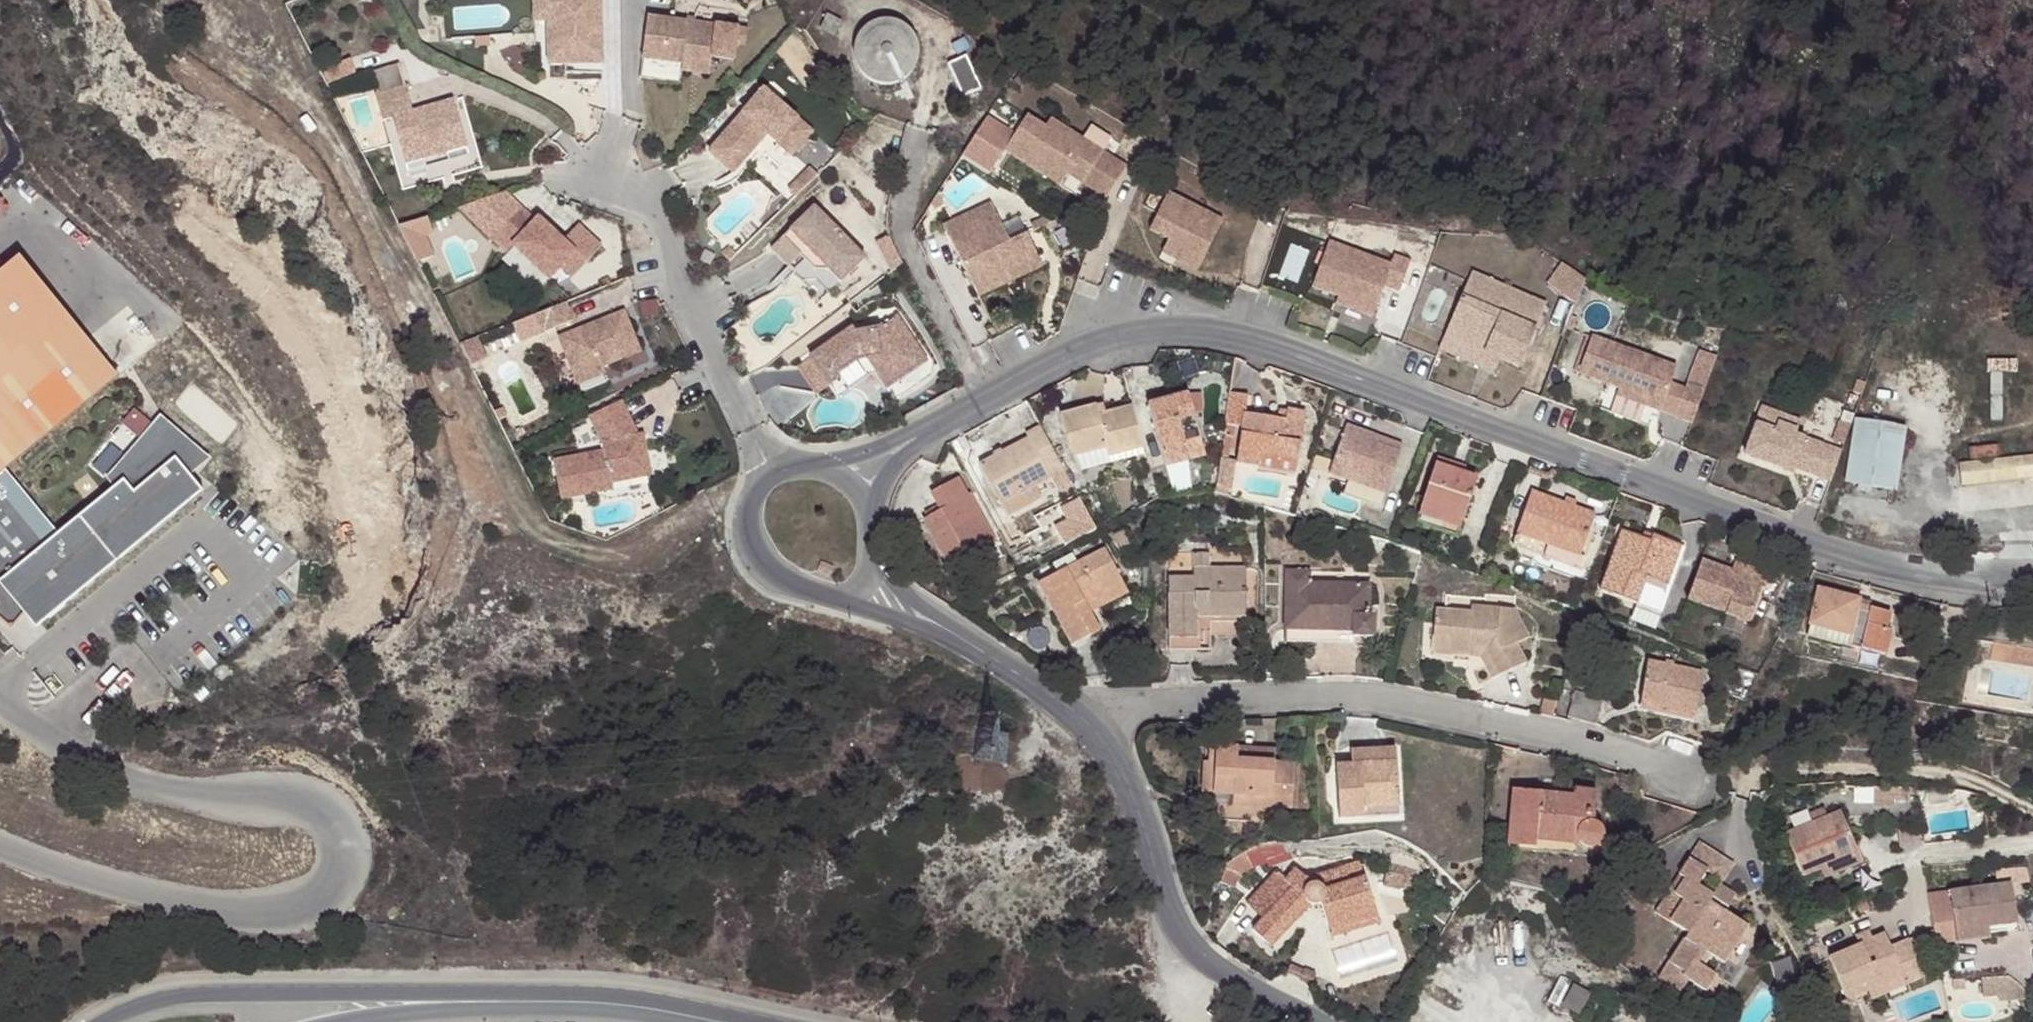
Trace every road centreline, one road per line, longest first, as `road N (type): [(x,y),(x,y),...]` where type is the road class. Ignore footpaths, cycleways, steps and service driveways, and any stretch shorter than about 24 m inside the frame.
road 1 (residential): [(2032,573),(1915,570),(1842,553),(1232,334),(1158,327),(1098,342),(985,402)]
road 2 (unclassified): [(0,846),(215,909),(275,910),(319,897),(341,872),(342,843),(333,817),(314,803),(144,784),(54,741),(0,701)]
road 3 (residential): [(1071,701),(1367,697),(1674,768)]
road 4 (residential): [(1071,701),(1116,760),(1188,945),(1309,1021)]
road 5 (residential): [(985,402),(904,239),(930,83),(928,21)]
road 6 (secondary): [(489,1000),(203,992),(125,1005),(97,1021)]
road 7 (residential): [(775,470),(672,273),(651,208),(597,176)]
road 8 (secondary): [(729,1021),(489,1000)]
road 9 (residential): [(775,470),(749,503),(753,553),(787,583),(833,598)]
road 10 (secondary): [(335,1021),(489,1000)]
road 11 (residential): [(833,598),(964,641)]
road 12 (residential): [(964,641),(1071,701)]
road 13 (residential): [(874,562),(964,641)]

